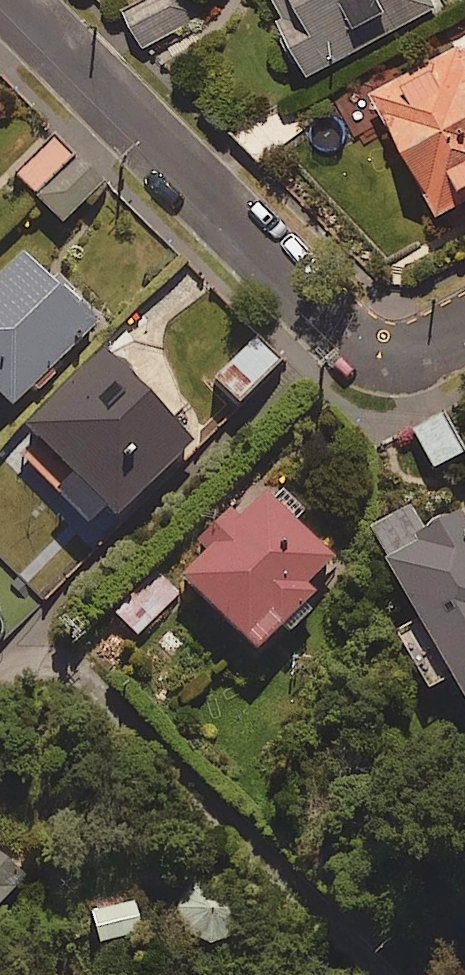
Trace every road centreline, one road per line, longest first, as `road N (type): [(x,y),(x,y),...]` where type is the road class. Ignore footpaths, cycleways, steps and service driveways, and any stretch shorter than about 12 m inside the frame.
road 1 (residential): [(464,334),(405,357),(348,331),(18,0)]

